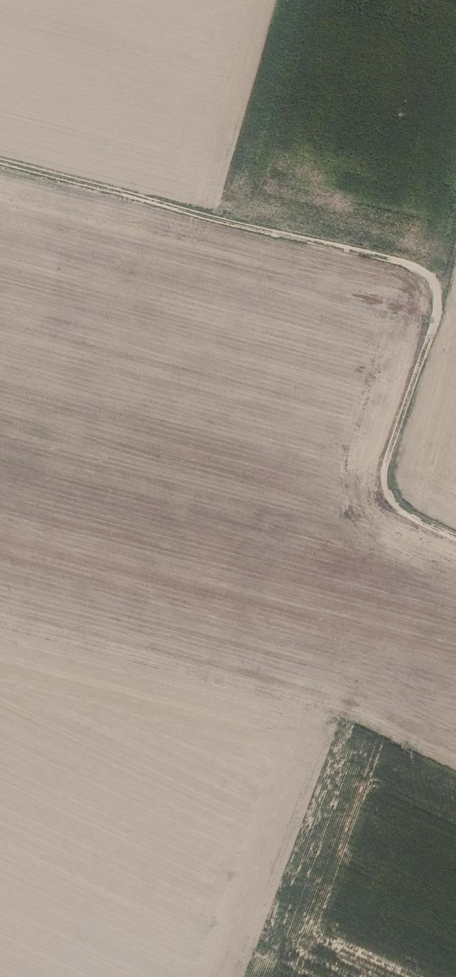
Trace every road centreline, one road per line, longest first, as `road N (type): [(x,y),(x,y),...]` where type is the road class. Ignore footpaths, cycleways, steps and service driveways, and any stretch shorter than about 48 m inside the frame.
road 1 (track): [(455,534),(393,503),(382,479),(429,313),(430,287),(416,270),(0,163)]

